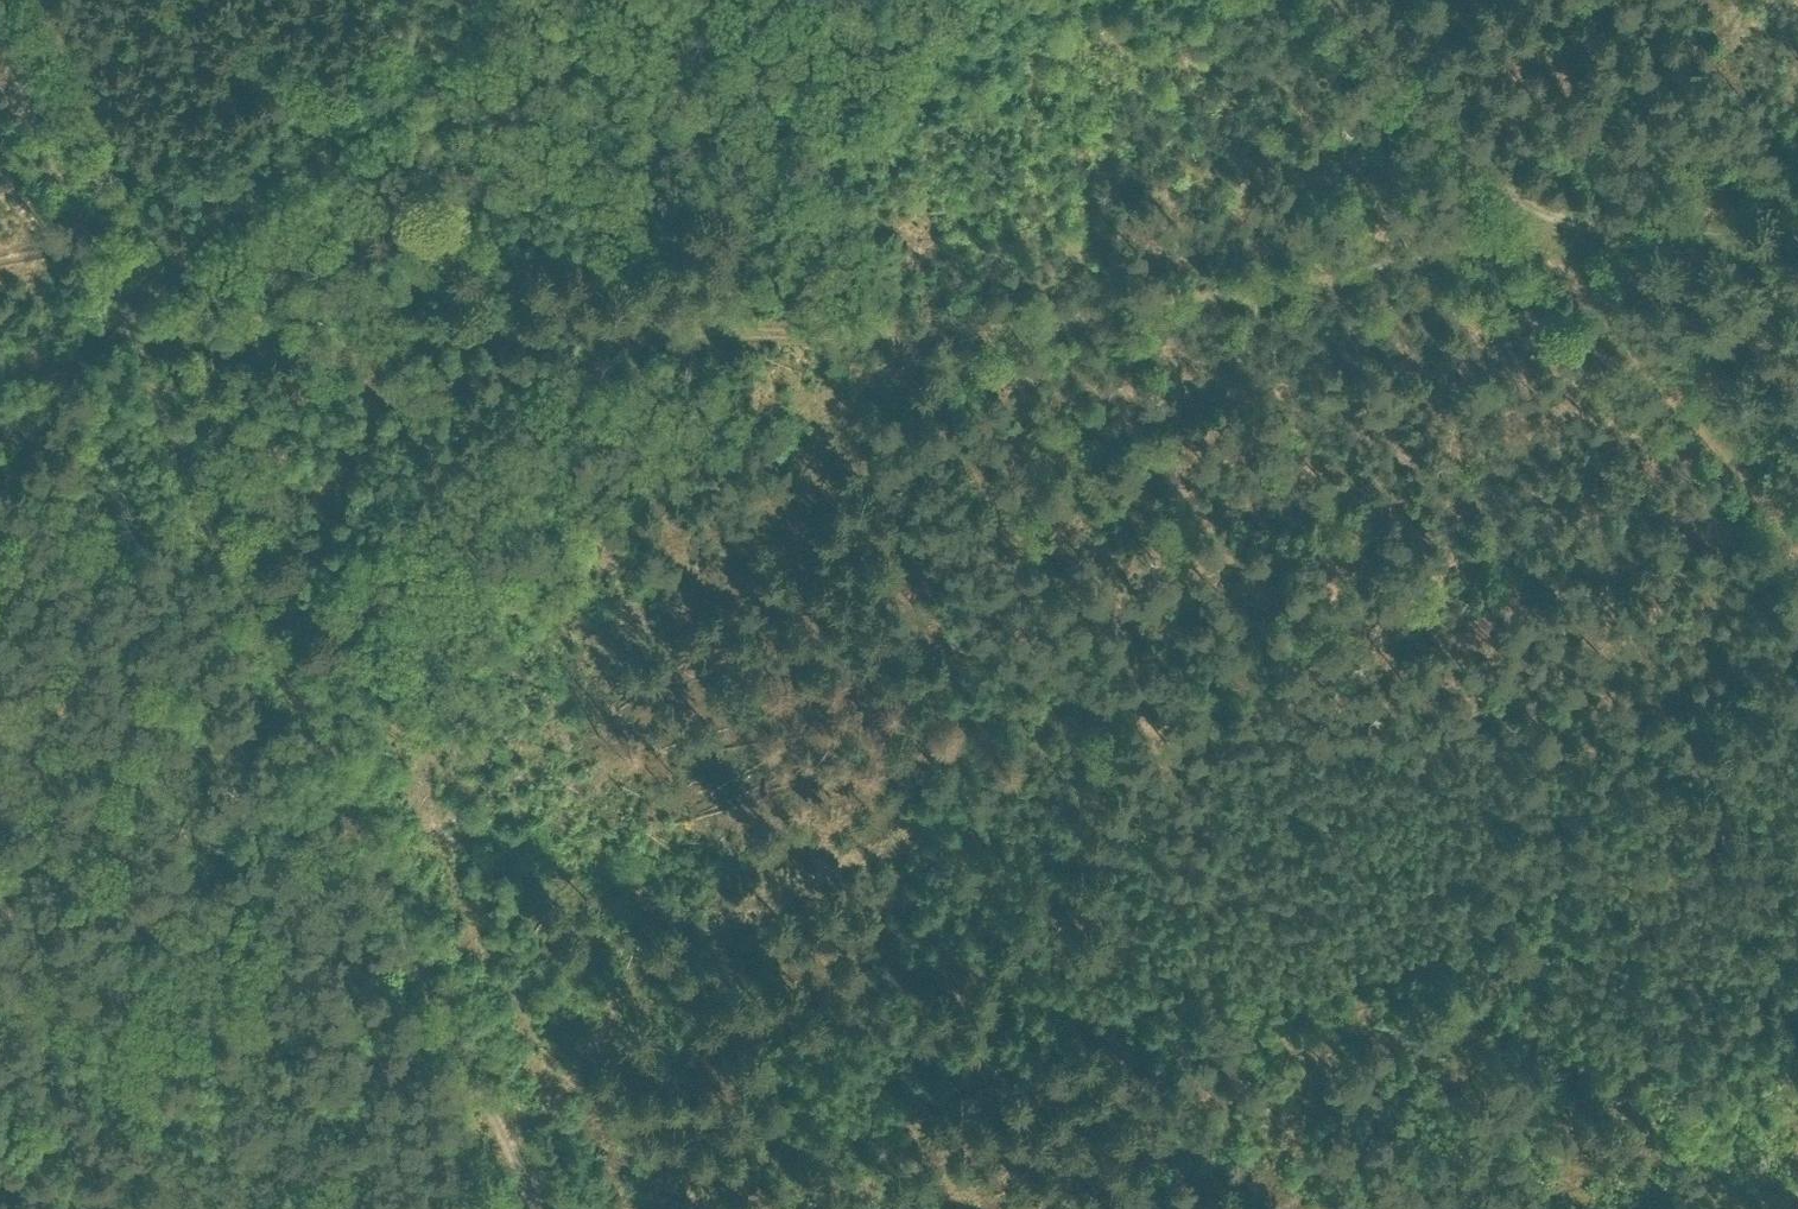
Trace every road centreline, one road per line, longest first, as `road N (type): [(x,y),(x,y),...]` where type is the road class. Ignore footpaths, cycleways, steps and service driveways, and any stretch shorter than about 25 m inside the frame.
road 1 (track): [(280,653),(0,34)]

